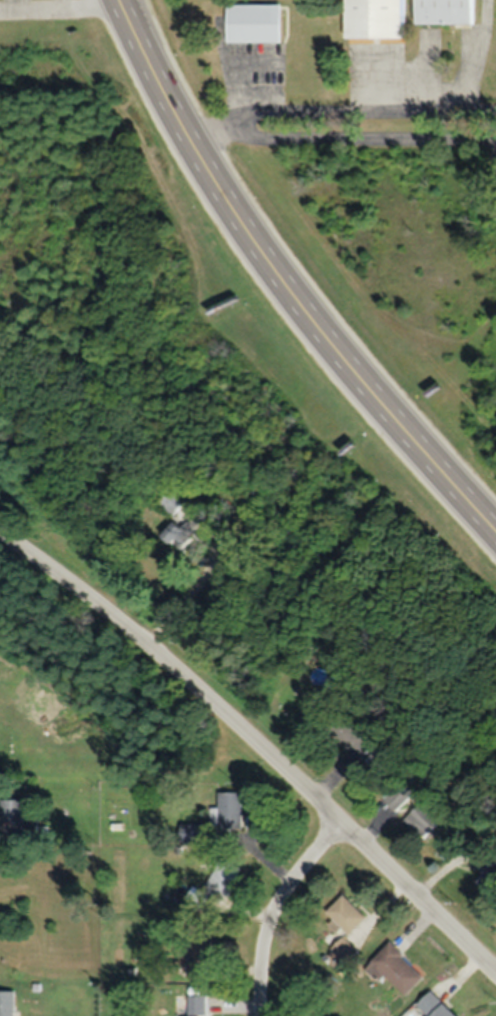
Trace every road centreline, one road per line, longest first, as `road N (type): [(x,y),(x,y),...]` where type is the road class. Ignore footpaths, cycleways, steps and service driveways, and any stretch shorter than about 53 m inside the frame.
road 1 (residential): [(495,979),(215,710),(76,593),(0,544)]
road 2 (primary): [(495,526),(309,317),(191,139),(120,0)]
road 3 (residential): [(341,829),(279,909),(266,945),(260,1015)]

